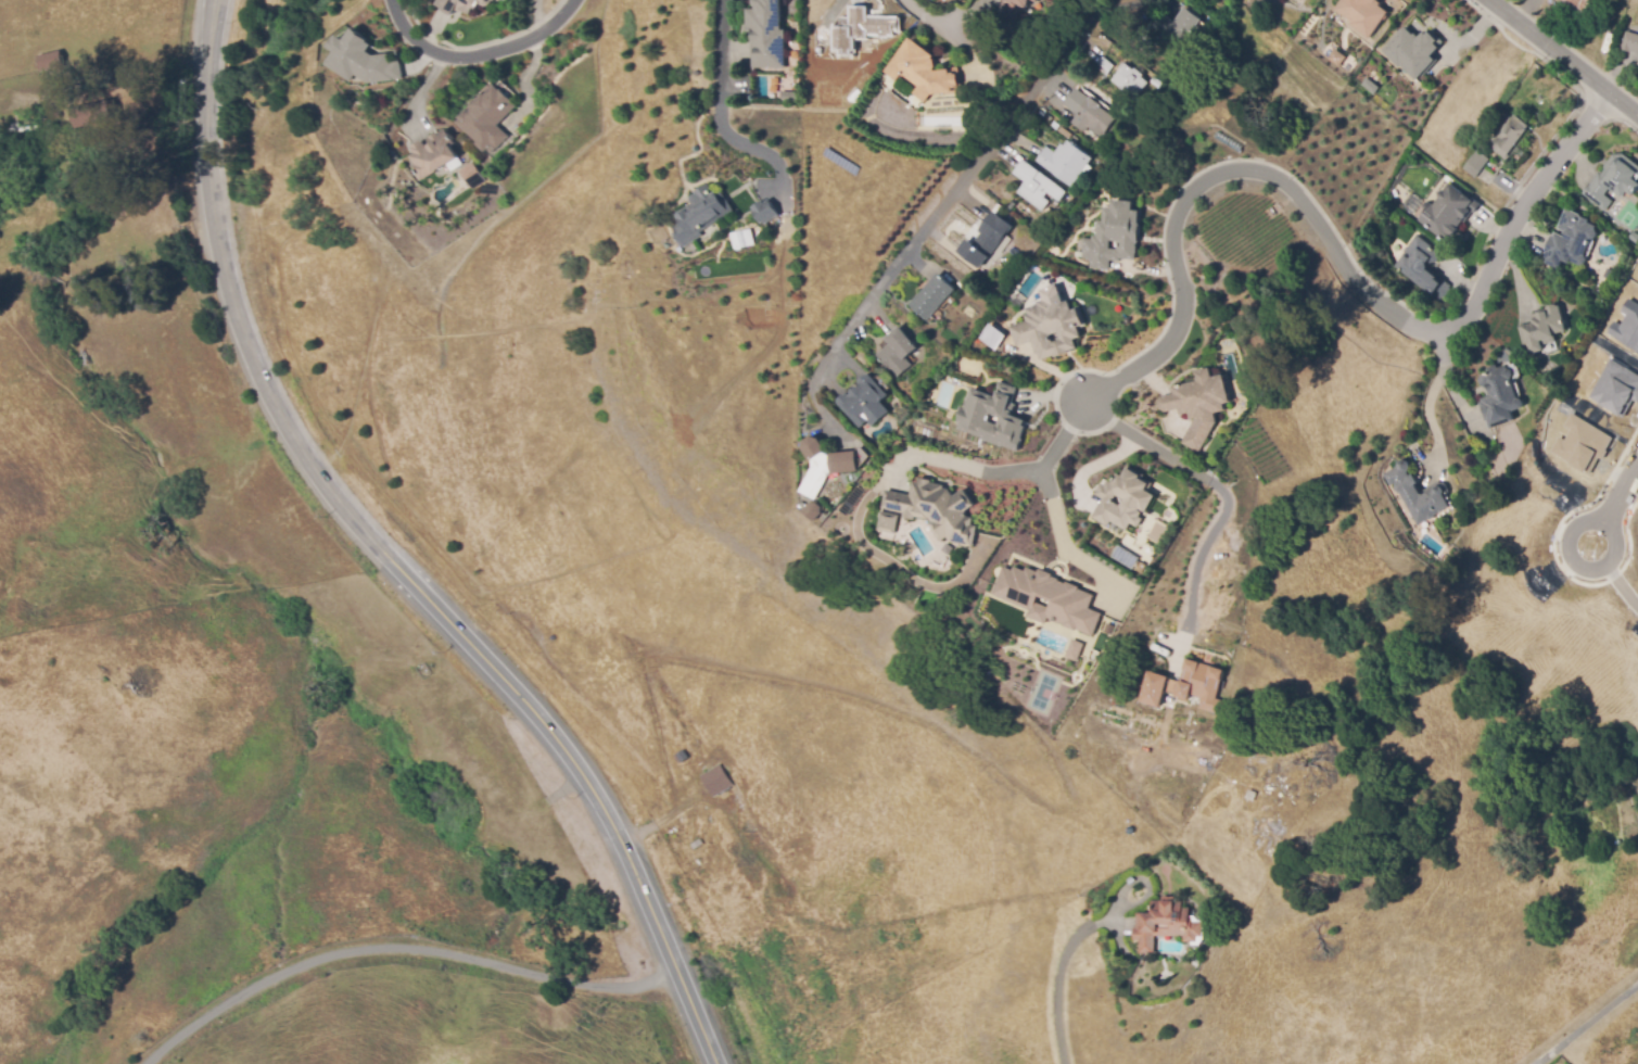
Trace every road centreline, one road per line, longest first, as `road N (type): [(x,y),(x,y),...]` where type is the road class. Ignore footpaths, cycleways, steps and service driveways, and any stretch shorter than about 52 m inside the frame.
road 1 (tertiary): [(209,0),(198,167),(214,258),(258,378),(315,473),(506,682),(592,789),(649,905),(711,1063)]
road 2 (residential): [(1609,92),(1548,166),(1466,306),(1437,326),(1408,321),(1345,271),(1281,179),(1243,169),(1210,177),(1177,218),(1173,245),(1184,286),(1173,333),(1088,402)]
road 3 (residential): [(151,1063),(277,978),(374,949),(421,949),(611,987),(676,975)]
road 4 (residential): [(783,206),(777,164),(720,126),(722,0)]
road 5 (residential): [(576,0),(538,35),(462,58),(432,53),(409,36),(390,0)]
road 6 (residential): [(1489,0),(1637,115)]
road 7 (residential): [(1574,565),(1605,567),(1616,553),(1612,529),(1589,519),(1573,525),(1565,549),(1574,565)]
road 8 (residential): [(1637,983),(1542,1063)]

